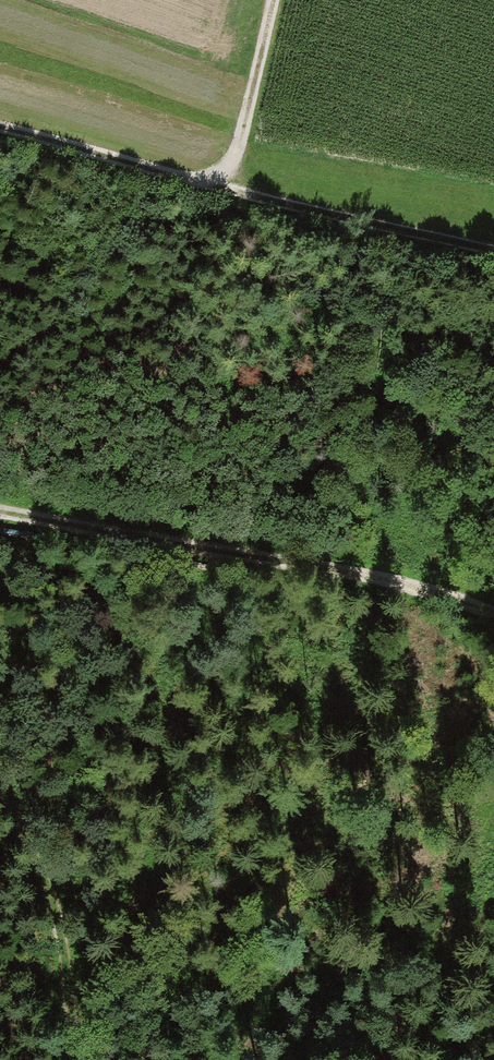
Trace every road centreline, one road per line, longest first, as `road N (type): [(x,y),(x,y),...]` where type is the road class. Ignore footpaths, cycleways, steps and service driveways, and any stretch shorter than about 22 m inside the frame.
road 1 (track): [(0,129),(493,257)]
road 2 (track): [(493,619),(357,580),(0,515)]
road 3 (track): [(0,791),(42,903),(77,1059)]
road 4 (track): [(215,190),(240,133),(267,0)]

